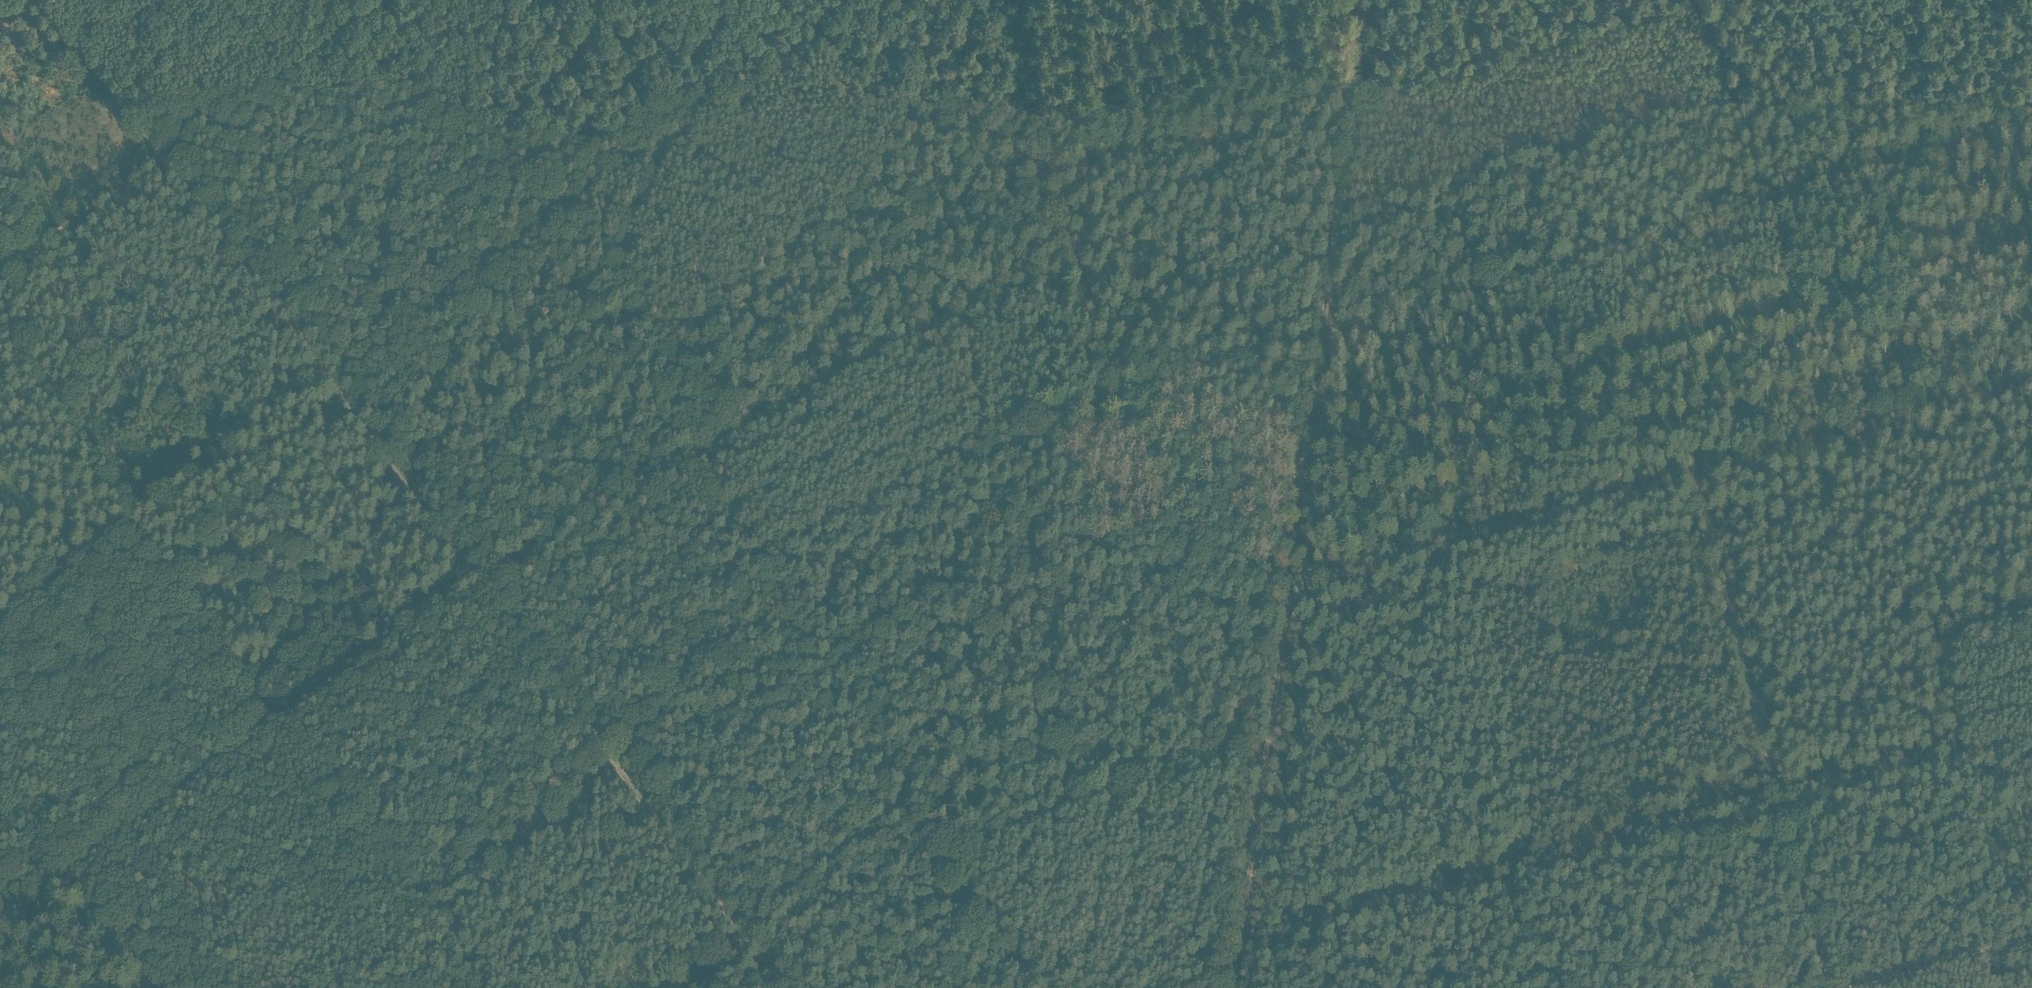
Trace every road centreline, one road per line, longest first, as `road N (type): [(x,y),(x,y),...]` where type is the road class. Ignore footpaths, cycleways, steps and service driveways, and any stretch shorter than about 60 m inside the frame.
road 1 (track): [(2031,133),(1323,340),(982,429),(956,315),(741,428)]
road 2 (track): [(453,987),(473,979),(472,969),(418,893),(612,750),(602,735),(788,607),(687,457),(741,428),(578,202)]
road 3 (track): [(1358,78),(1289,577),(1693,470)]
road 4 (track): [(1693,470),(1826,987)]
road 5 (track): [(789,598),(1093,987)]
road 6 (track): [(132,515),(418,893)]
road 7 (track): [(687,457),(477,572),(602,735)]
road 8 (track): [(323,366),(173,458),(132,515),(0,613)]
road 9 (track): [(1289,577),(1251,939)]
road 10 (track): [(2031,381),(1693,470)]
road 11 (track): [(833,0),(578,202)]
road 12 (track): [(578,202),(339,387)]
road 13 (track): [(612,750),(782,987)]
road 14 (track): [(0,767),(159,987)]
road 15 (track): [(2031,743),(1782,809)]
road 16 (track): [(956,316),(1068,257),(1049,155)]
road 17 (track): [(2031,942),(1871,987)]
road 18 (track): [(1049,155),(1016,0)]

